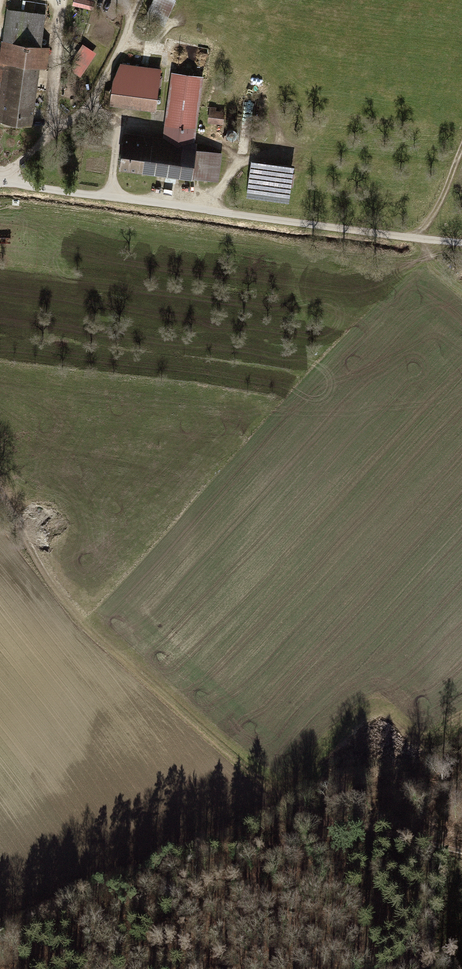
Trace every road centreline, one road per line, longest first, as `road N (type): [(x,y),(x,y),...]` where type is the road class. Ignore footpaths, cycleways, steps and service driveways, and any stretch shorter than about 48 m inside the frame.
road 1 (unclassified): [(0,183),(461,242)]
road 2 (track): [(296,805),(86,627),(0,485)]
road 3 (track): [(461,851),(337,819),(316,825),(258,870),(193,968)]

